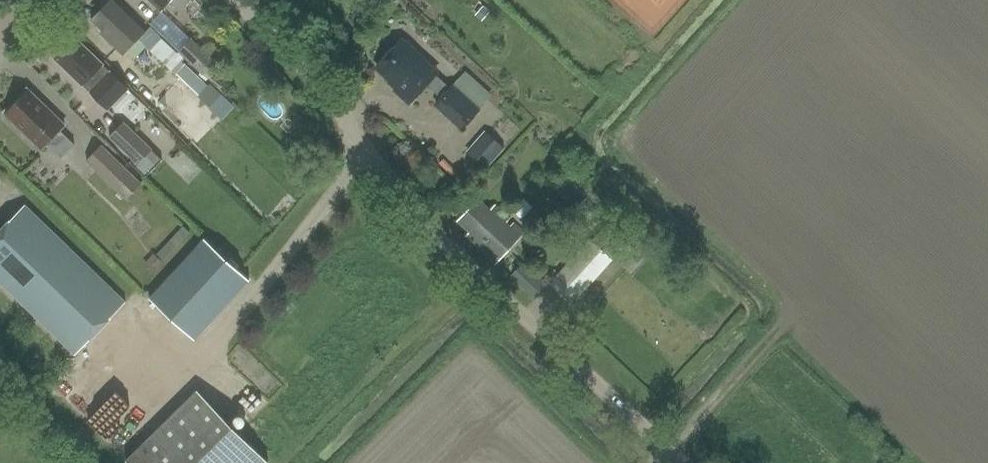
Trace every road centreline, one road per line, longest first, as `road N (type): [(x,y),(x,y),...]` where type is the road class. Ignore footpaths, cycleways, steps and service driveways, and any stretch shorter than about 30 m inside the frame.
road 1 (unclassified): [(678,462),(451,250),(332,101),(232,0)]

